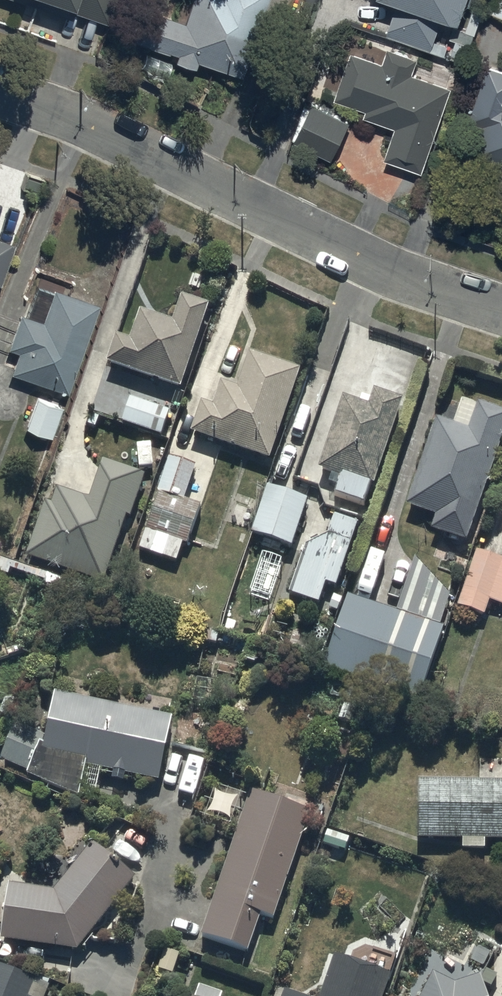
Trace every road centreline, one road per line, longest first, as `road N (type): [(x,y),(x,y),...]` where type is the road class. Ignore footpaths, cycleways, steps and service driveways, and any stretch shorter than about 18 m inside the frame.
road 1 (residential): [(0,92),(57,112),(400,276),(501,311)]

